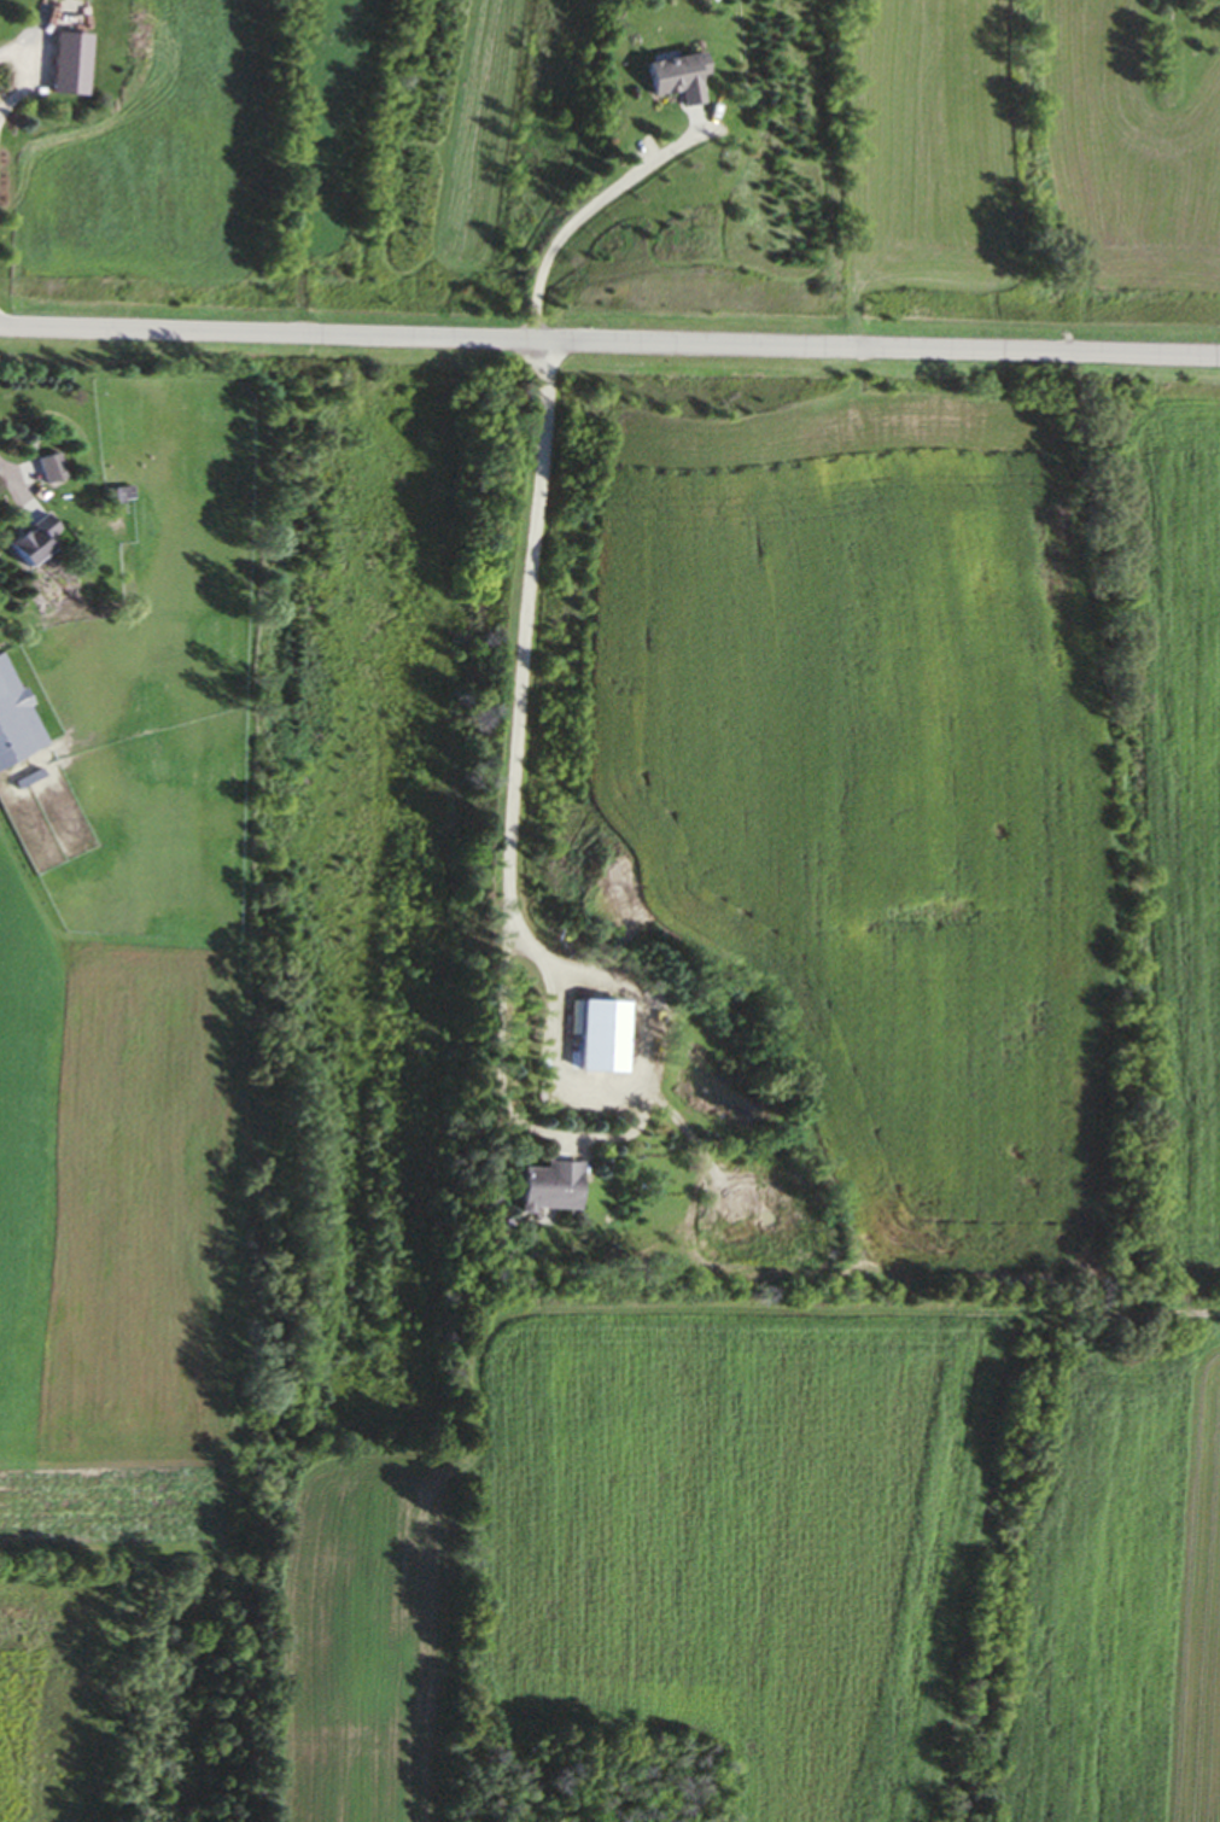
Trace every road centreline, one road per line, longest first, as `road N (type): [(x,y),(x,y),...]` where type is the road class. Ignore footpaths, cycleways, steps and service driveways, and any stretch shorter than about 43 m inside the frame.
road 1 (residential): [(0,328),(1219,357)]

